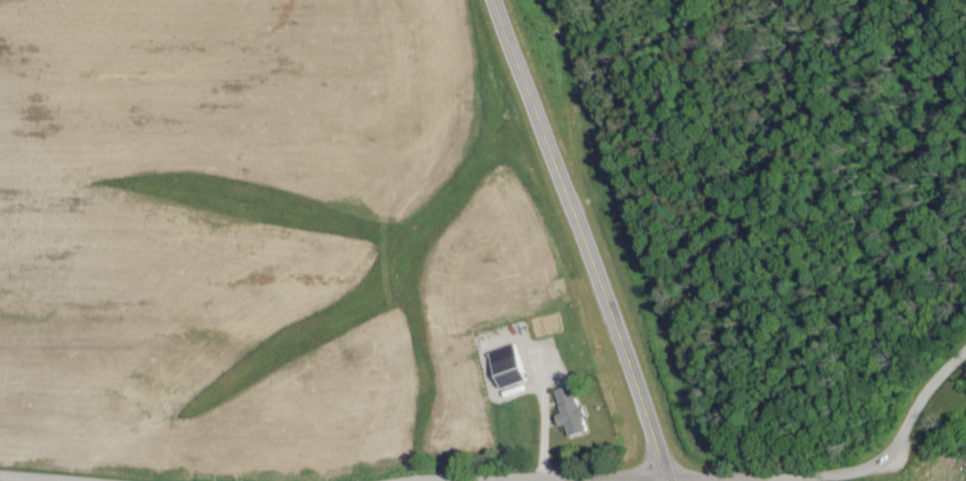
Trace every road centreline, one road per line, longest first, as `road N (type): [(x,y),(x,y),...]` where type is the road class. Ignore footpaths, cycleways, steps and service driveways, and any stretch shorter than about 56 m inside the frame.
road 1 (residential): [(965,357),(865,464),(401,480)]
road 2 (secondary): [(661,480),(491,0)]

